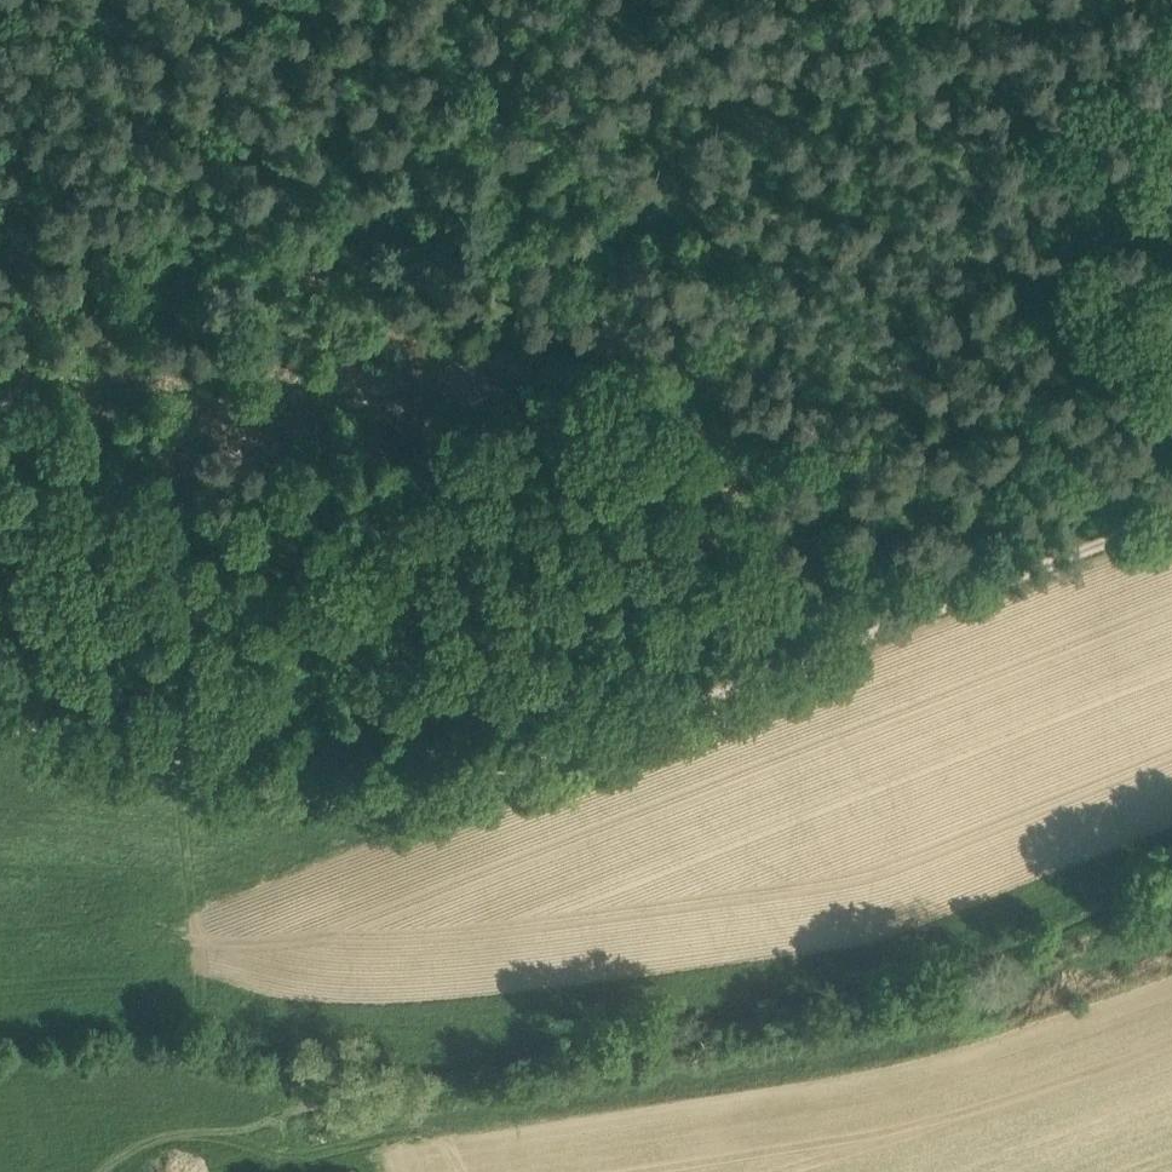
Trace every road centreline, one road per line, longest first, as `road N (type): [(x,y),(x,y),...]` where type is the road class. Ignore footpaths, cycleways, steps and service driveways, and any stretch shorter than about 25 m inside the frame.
road 1 (track): [(1171,511),(478,775),(386,798),(273,785),(0,713)]

